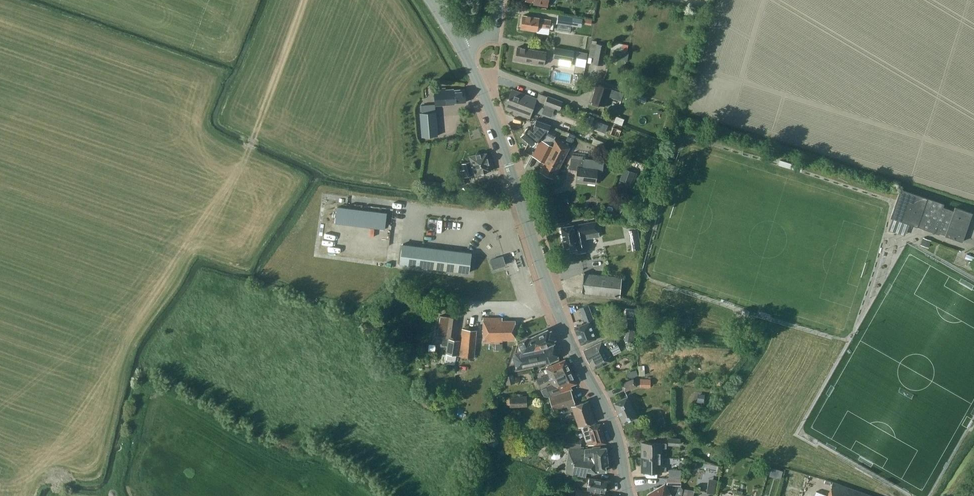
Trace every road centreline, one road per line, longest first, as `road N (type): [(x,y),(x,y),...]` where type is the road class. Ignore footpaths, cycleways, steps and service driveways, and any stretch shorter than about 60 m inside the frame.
road 1 (tertiary): [(628,495),(613,423),(561,322),(463,47)]

